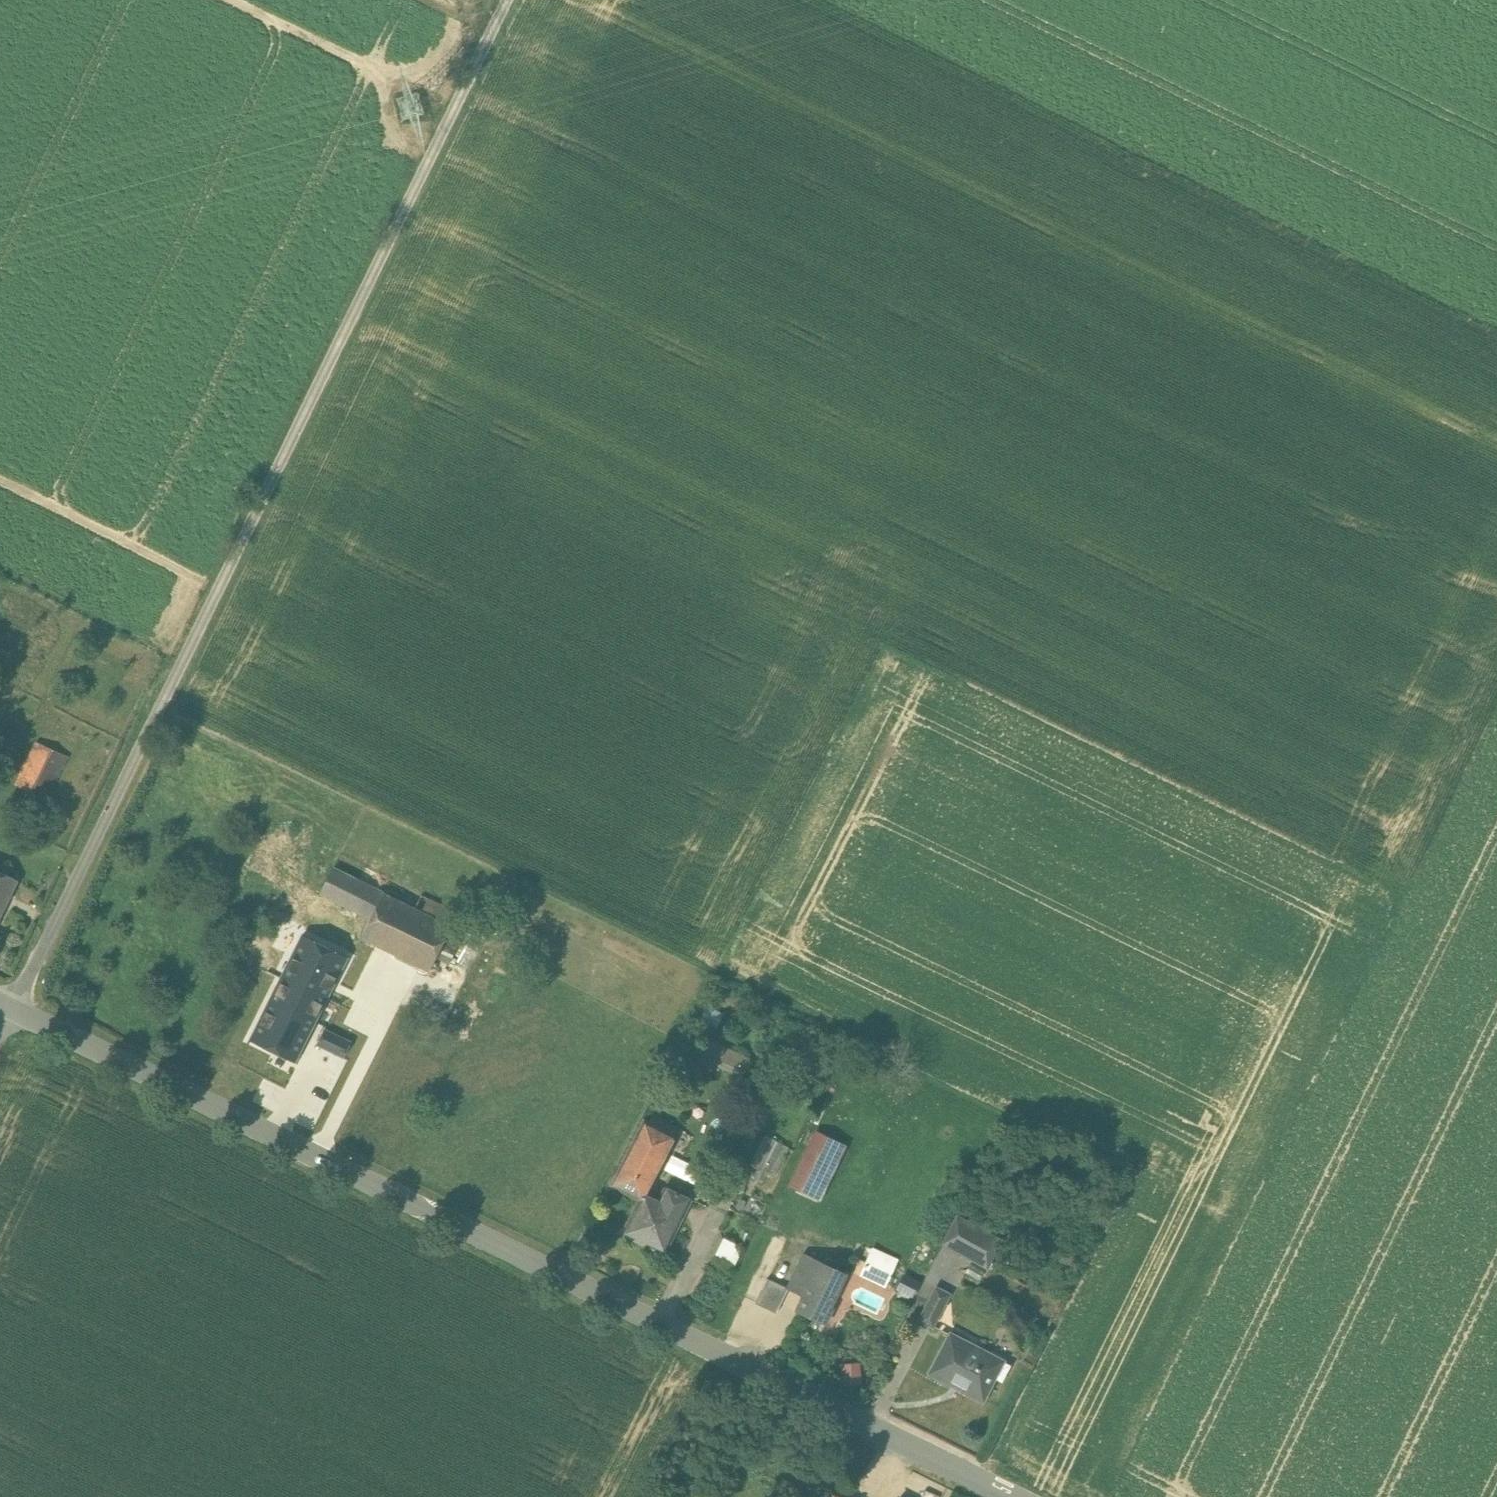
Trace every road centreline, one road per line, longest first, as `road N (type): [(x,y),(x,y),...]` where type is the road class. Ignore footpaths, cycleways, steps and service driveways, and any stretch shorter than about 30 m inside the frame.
road 1 (unclassified): [(510,0),(16,1004)]
road 2 (tertiary): [(1018,1496),(16,1004)]

